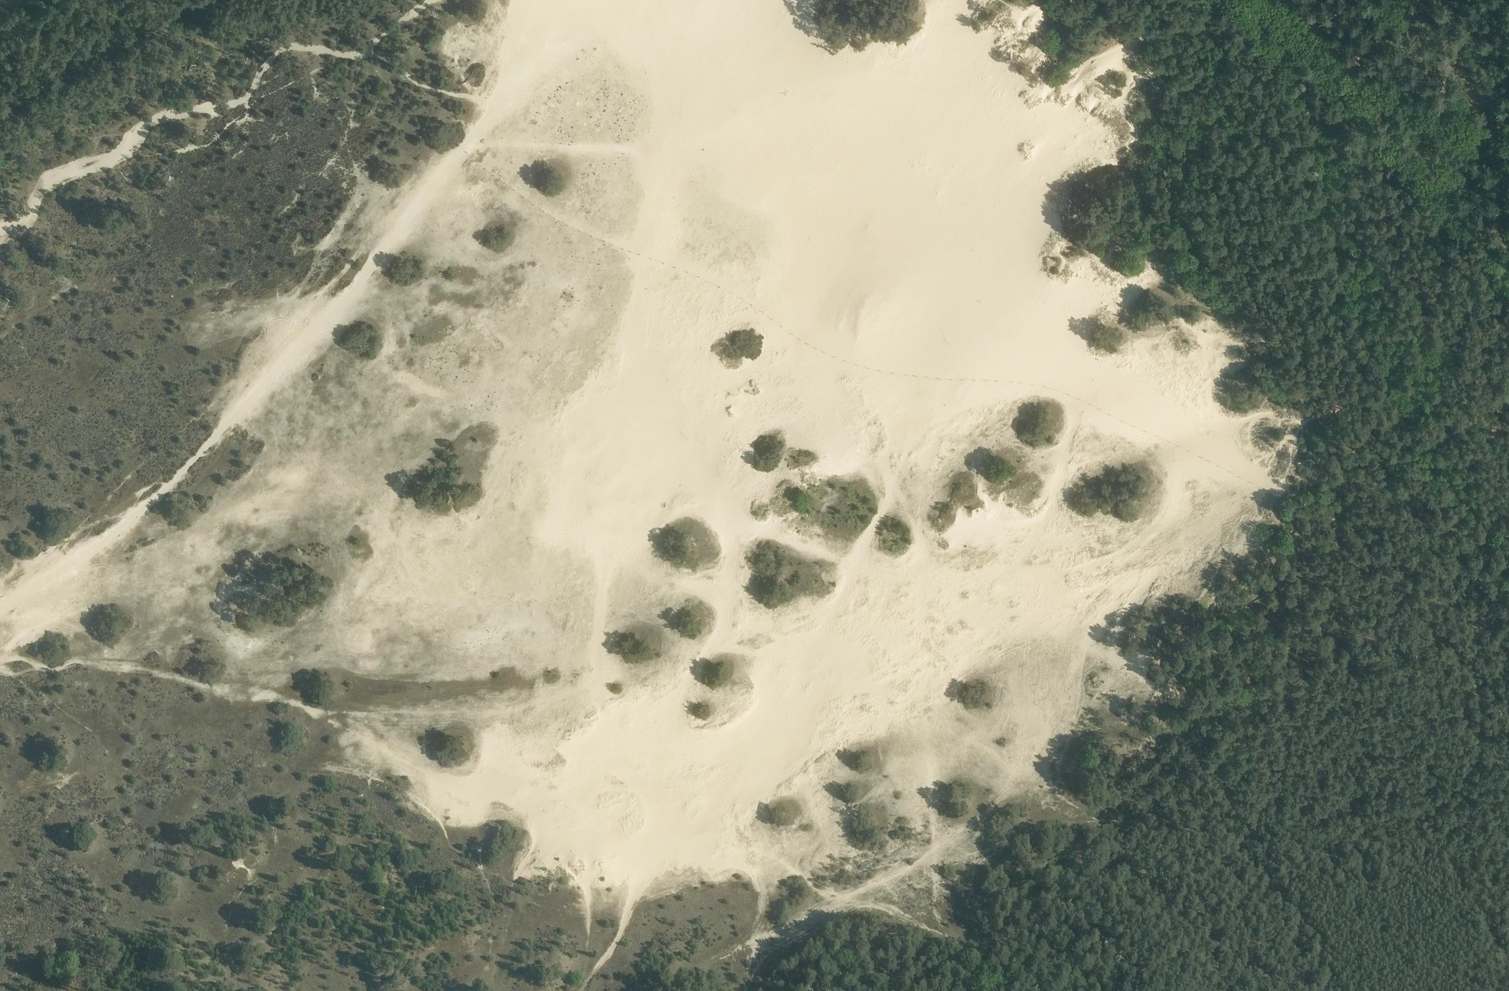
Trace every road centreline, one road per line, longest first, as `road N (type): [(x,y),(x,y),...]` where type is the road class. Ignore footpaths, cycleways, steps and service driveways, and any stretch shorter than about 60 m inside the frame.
road 1 (track): [(0,234),(27,218),(48,183),(127,152),(156,120),(239,100),(280,51),(351,56),(363,49)]
road 2 (track): [(1508,292),(1285,65)]
road 3 (track): [(1317,67),(1508,142)]

